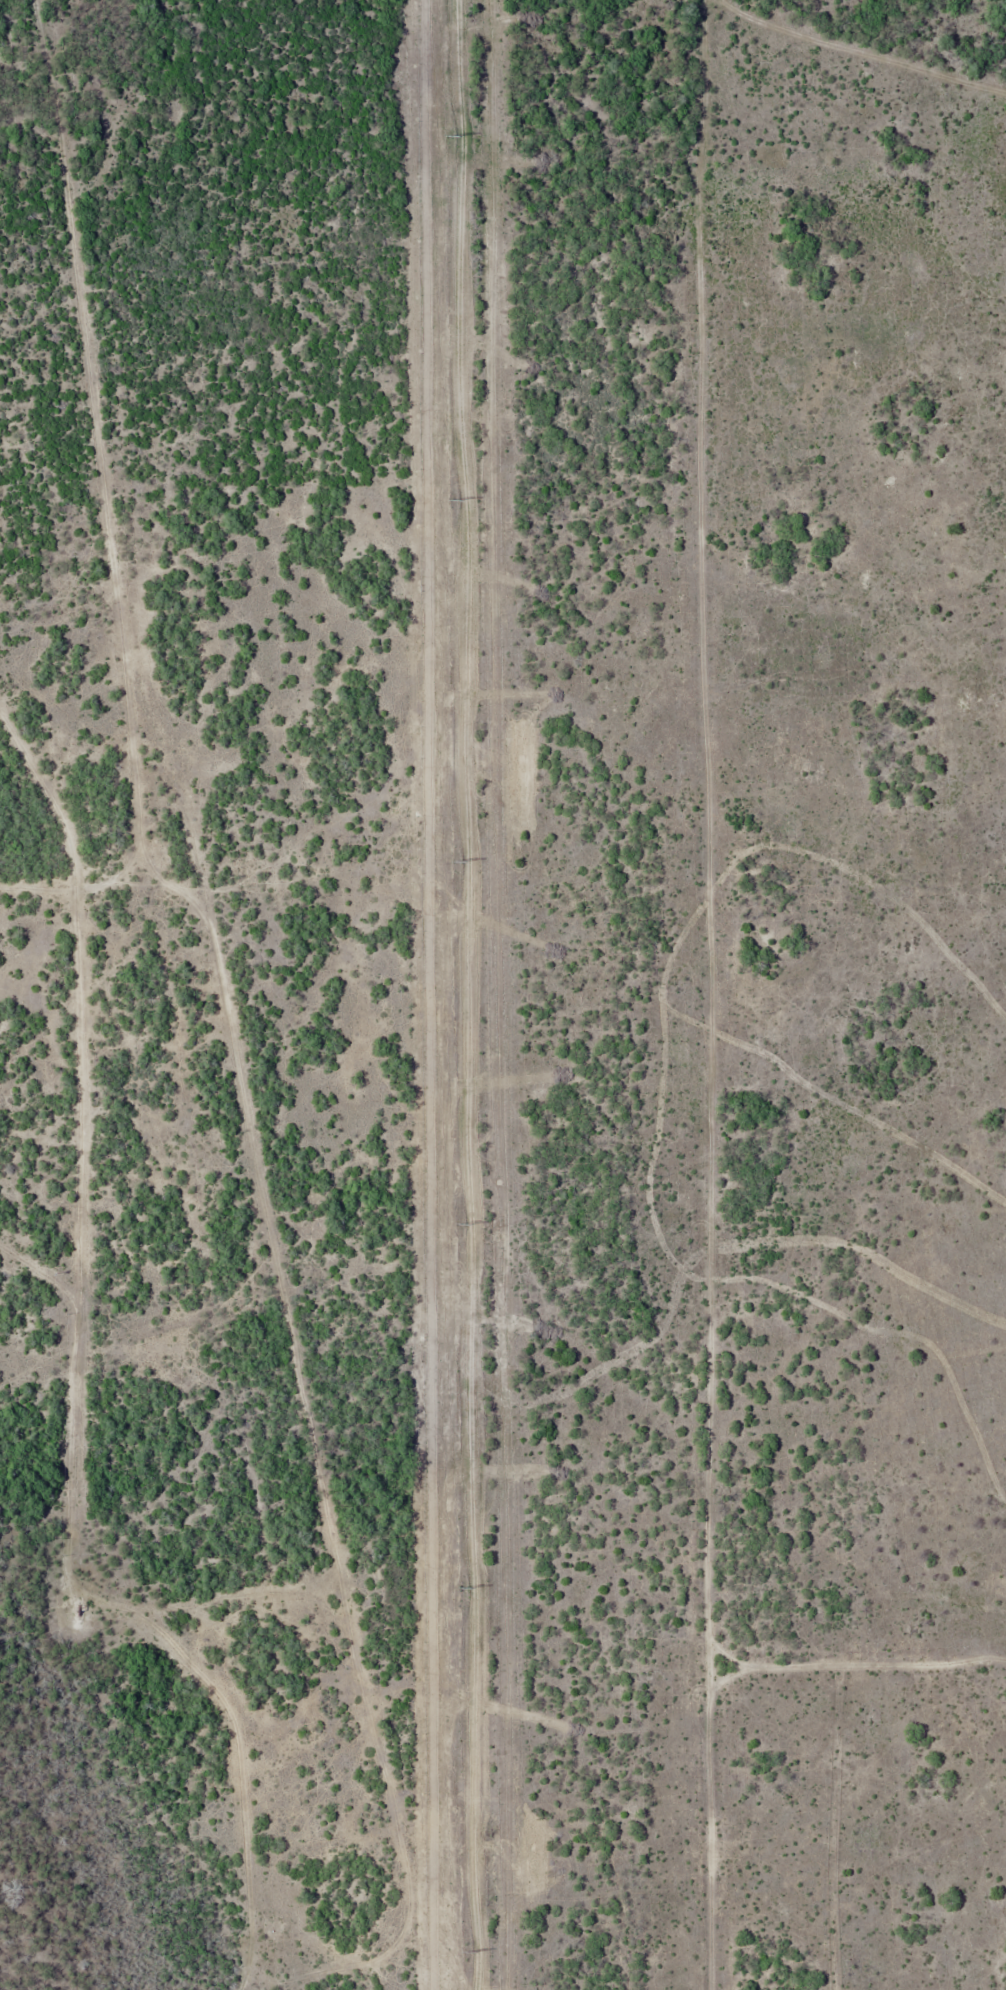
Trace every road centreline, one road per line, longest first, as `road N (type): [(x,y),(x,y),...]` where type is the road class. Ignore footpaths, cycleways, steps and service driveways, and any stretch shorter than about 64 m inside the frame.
road 1 (track): [(44,0),(44,59),(87,319),(116,680),(188,810),(202,907),(231,926),(236,993),(250,1003),(356,1595),(375,1634),(394,1788),(408,1798),(413,1947),(305,1989)]
road 2 (track): [(0,1599),(150,1624),(356,1595)]
road 3 (track): [(202,907),(0,896)]
road 4 (track): [(80,900),(117,833),(143,728)]

